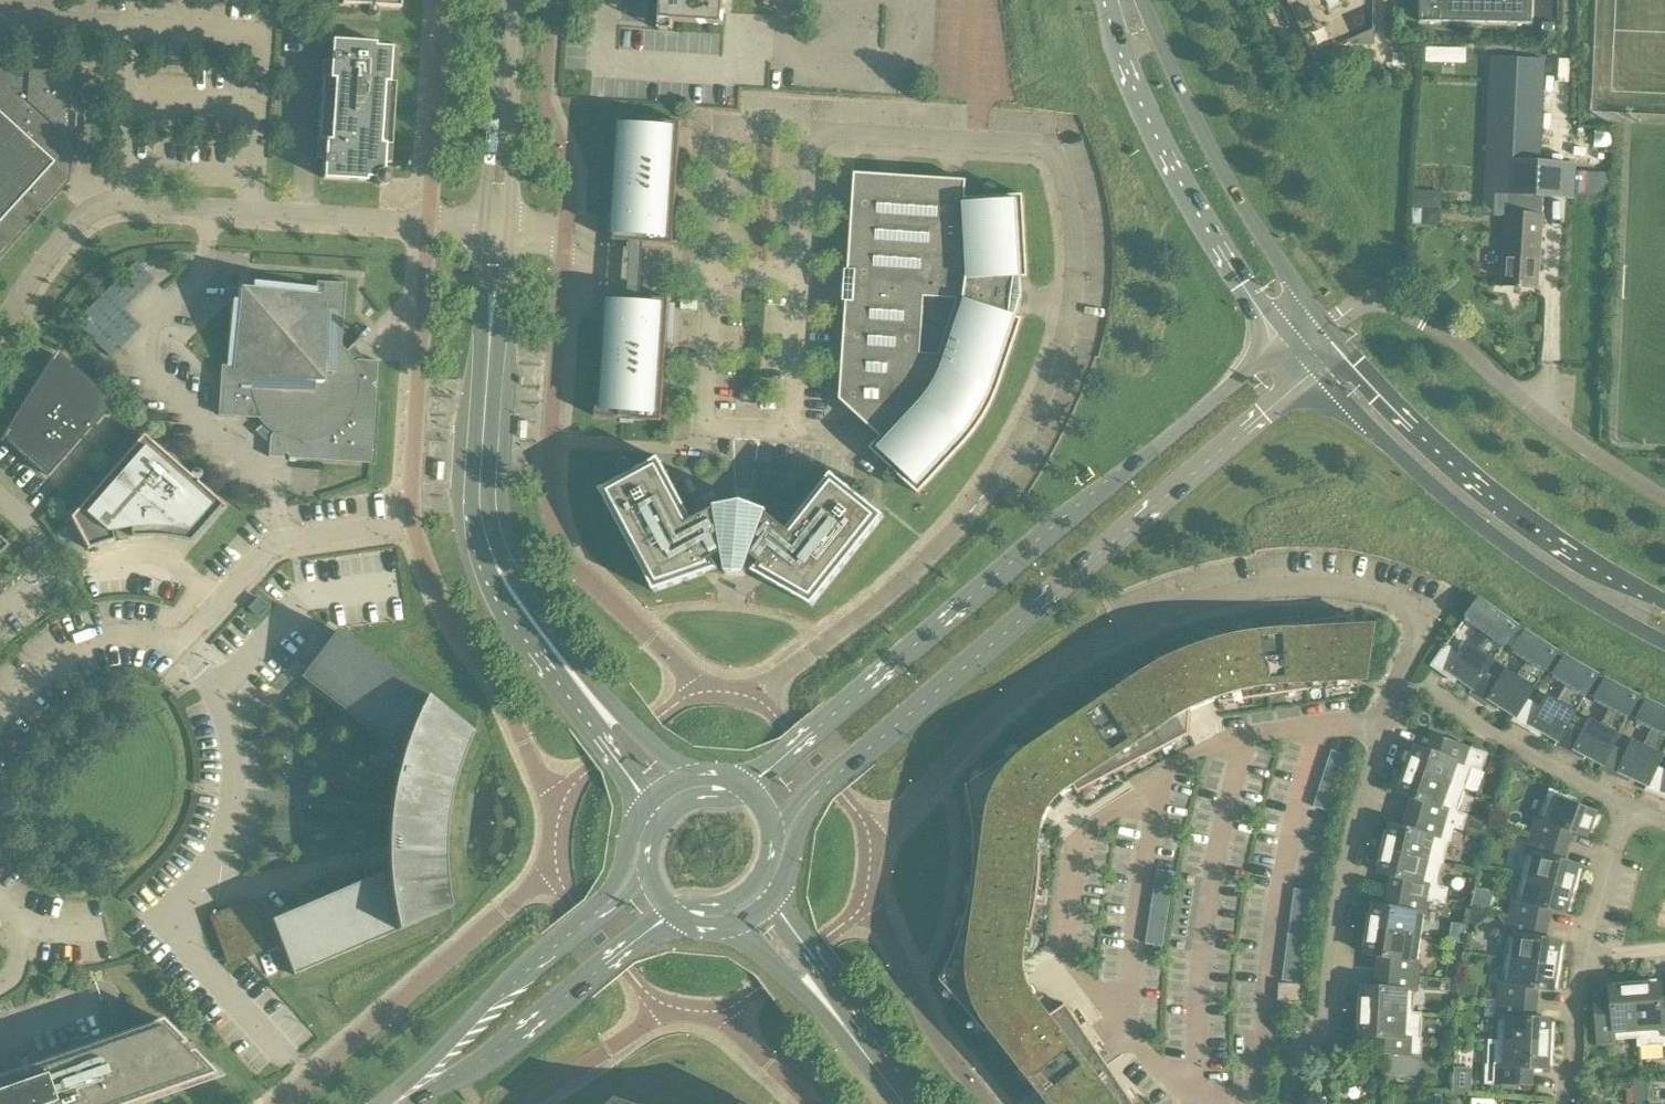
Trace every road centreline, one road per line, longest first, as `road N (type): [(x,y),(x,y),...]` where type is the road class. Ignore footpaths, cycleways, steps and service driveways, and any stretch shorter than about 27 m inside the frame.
road 1 (residential): [(278,1103),(559,865),(560,820),(497,684),(444,606),(413,522)]
road 2 (residential): [(1401,688),(1428,619),(1391,601),(1290,587),(1164,614),(1018,693),(870,846)]
road 3 (secondary): [(1282,336),(744,787)]
road 4 (residential): [(752,700),(702,694),(565,552),(548,490),(566,231),(497,227)]
road 5 (secondary): [(834,778),(1315,373)]
road 6 (residential): [(0,332),(64,238),(113,204),(429,222)]
road 7 (secondary): [(1315,373),(1589,602),(1664,641)]
road 8 (secondary): [(1664,602),(1577,553),(1449,458),(1328,329)]
road 9 (residential): [(1296,1103),(1302,1052),(1333,1014),(1361,828),(1401,688)]
road 10 (unclassified): [(1664,500),(1556,428),(1444,333),(1394,306),(1370,302),(1328,329)]
road 11 (secondary): [(1106,0),(1149,118),(1209,233),(1282,336)]
road 12 (secondary): [(1328,329),(1205,136),(1146,0)]
road 13 (secondary): [(415,1088),(496,1053),(673,911)]
road 14 (tertiary): [(485,532),(480,481),(497,227)]
road 15 (residential): [(752,700),(893,590),(979,501)]
road 16 (residential): [(413,522),(429,222)]
road 17 (residential): [(988,1103),(943,1045),(865,886),(870,846)]
road 18 (residential): [(176,649),(274,542),(413,522)]
road 19 (residential): [(1626,807),(1401,688)]
road 20 (secondary): [(596,912),(507,984),(415,1088)]
road 21 (tertiary): [(497,227),(512,0)]
road 22 (residential): [(429,222),(443,0)]
road 23 (residential): [(176,649),(142,637),(85,644),(0,716)]
road 24 (tertiary): [(485,532),(507,585),(587,692)]
road 25 (unclassified): [(529,1103),(672,1006)]
road 26 (residential): [(1583,957),(1626,807)]
road 27 (residential): [(1563,1103),(1583,957)]
road 28 (secondary): [(773,898),(802,822),(834,778)]
road 29 (tertiary): [(904,1103),(822,998)]
road 30 (tertiary): [(688,778),(587,692)]
road 31 (tertiary): [(587,692),(600,736),(647,805)]

